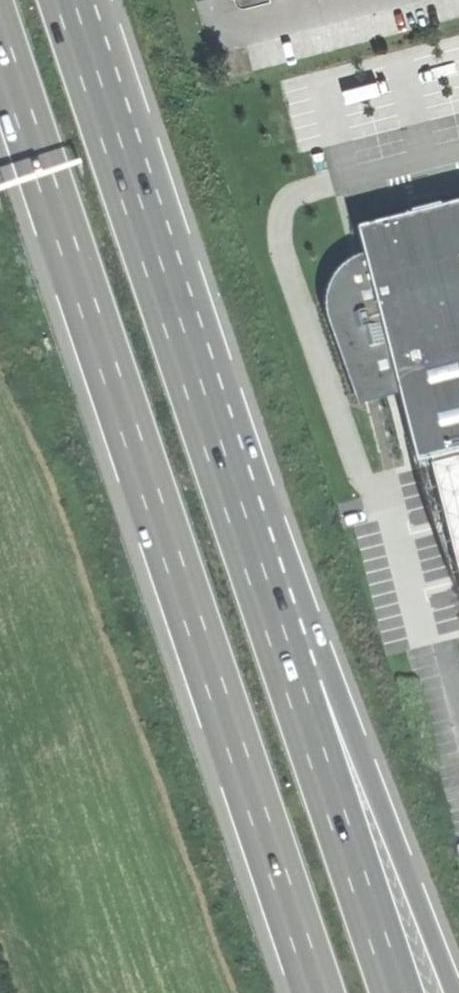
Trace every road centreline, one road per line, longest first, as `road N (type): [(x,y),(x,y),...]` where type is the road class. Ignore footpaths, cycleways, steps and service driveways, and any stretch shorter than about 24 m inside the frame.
road 1 (trunk): [(0,44),(319,992)]
road 2 (trunk): [(294,681),(69,0)]
road 3 (trunk): [(454,992),(356,742),(294,681)]
road 4 (trunk): [(396,992),(294,681)]

